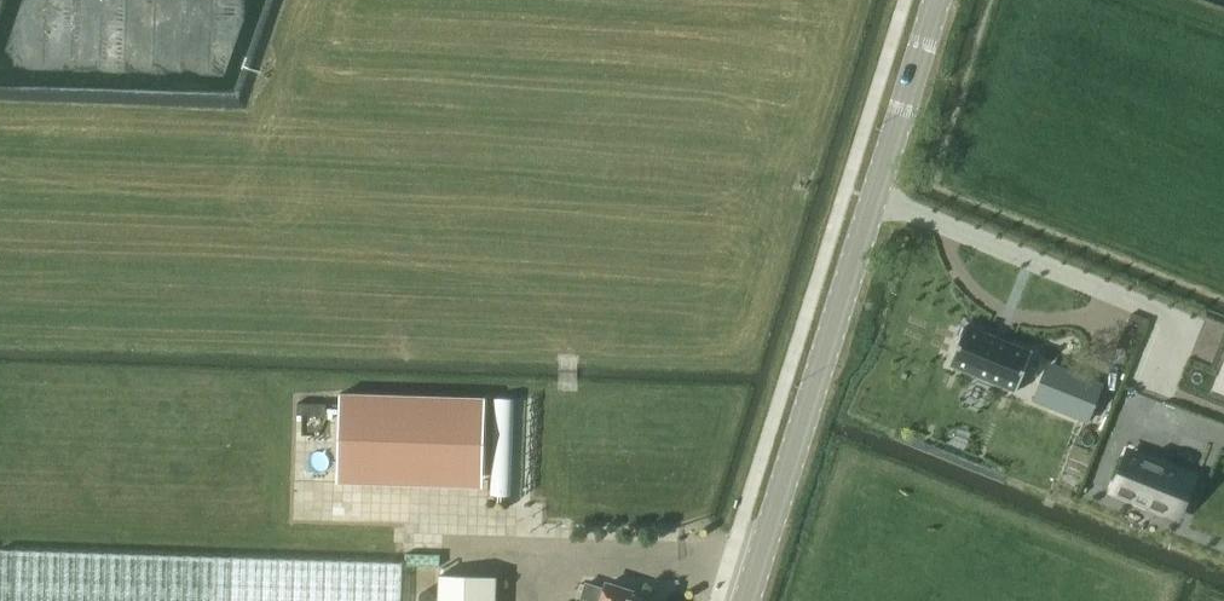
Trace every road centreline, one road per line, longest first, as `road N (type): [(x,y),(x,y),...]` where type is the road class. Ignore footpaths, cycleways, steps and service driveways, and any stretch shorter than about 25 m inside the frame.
road 1 (tertiary): [(748,600),(935,0)]

